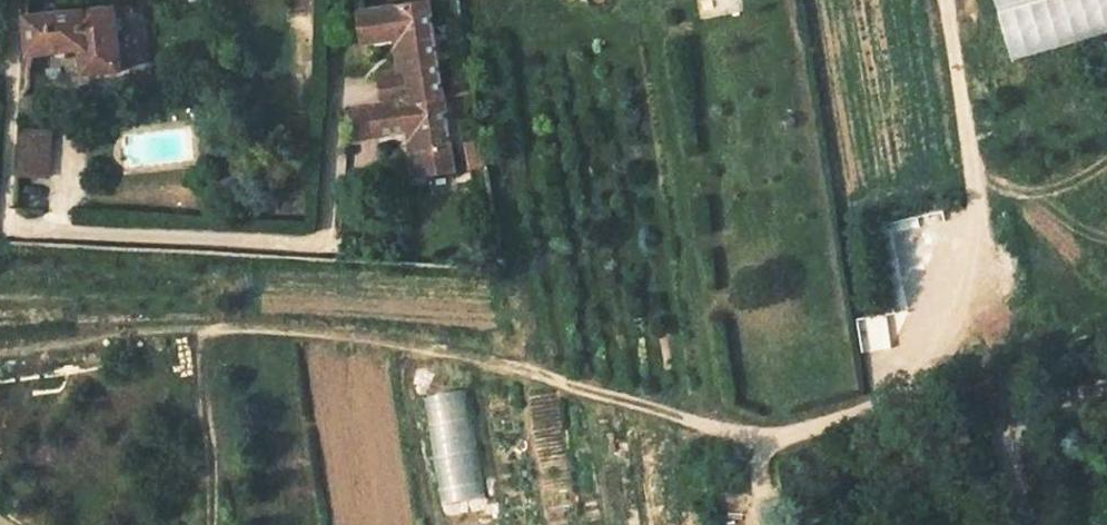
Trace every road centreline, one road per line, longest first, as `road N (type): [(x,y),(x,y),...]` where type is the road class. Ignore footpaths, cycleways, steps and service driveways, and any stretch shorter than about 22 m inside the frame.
road 1 (track): [(950,0),(1001,299),(993,339),(968,369),(799,437),(751,441),(571,385),(510,353),(219,327),(198,349),(212,524)]
road 2 (track): [(0,343),(171,323),(219,327)]
road 3 (track): [(434,524),(405,376),(429,340)]

